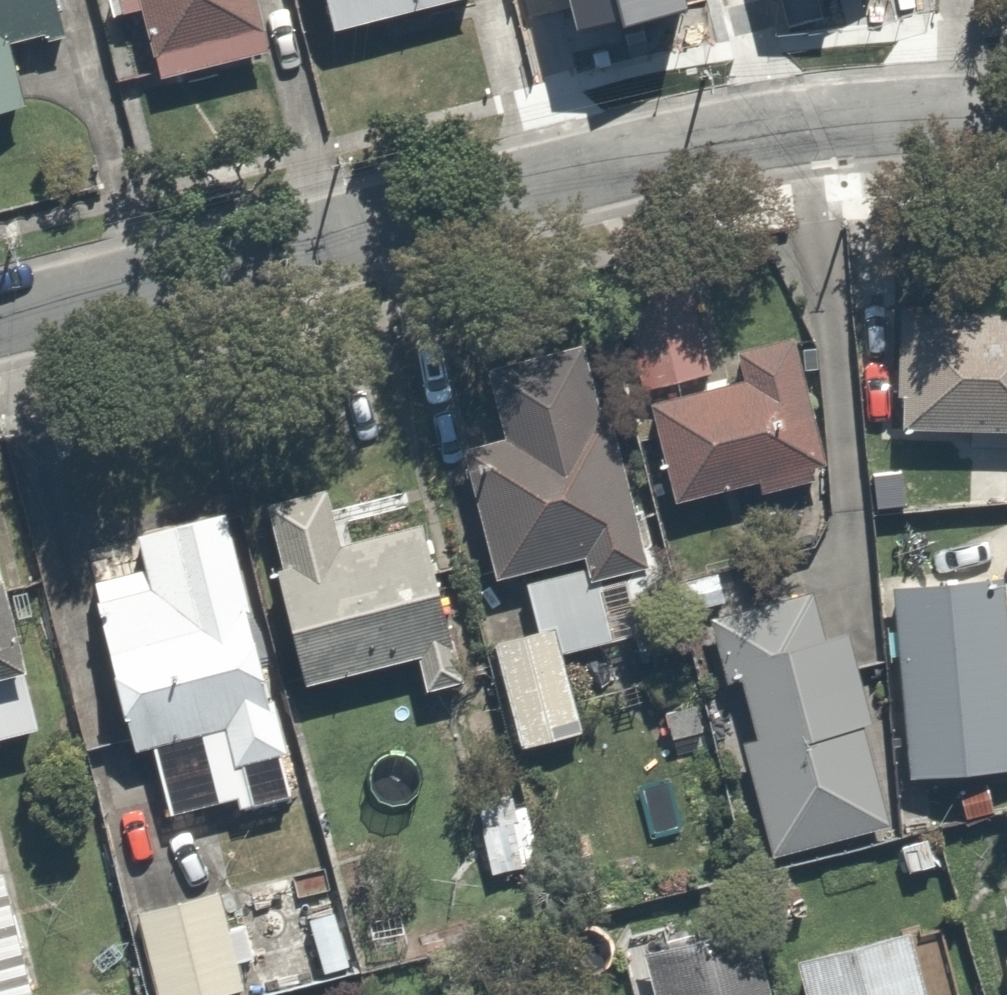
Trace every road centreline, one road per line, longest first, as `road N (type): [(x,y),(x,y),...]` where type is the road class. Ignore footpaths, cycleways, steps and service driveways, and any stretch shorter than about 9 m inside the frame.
road 1 (residential): [(0,323),(691,142),(816,126),(1006,121)]

